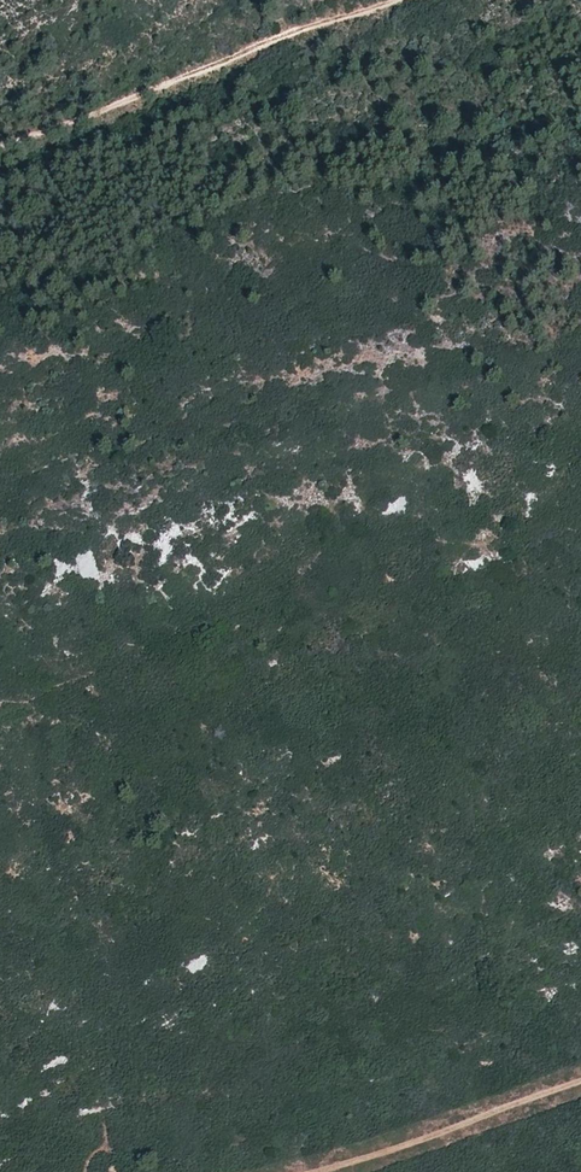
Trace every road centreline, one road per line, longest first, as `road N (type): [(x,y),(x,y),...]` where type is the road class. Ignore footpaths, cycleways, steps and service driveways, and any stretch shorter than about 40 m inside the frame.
road 1 (track): [(308,1171),(426,1142),(580,1079)]

